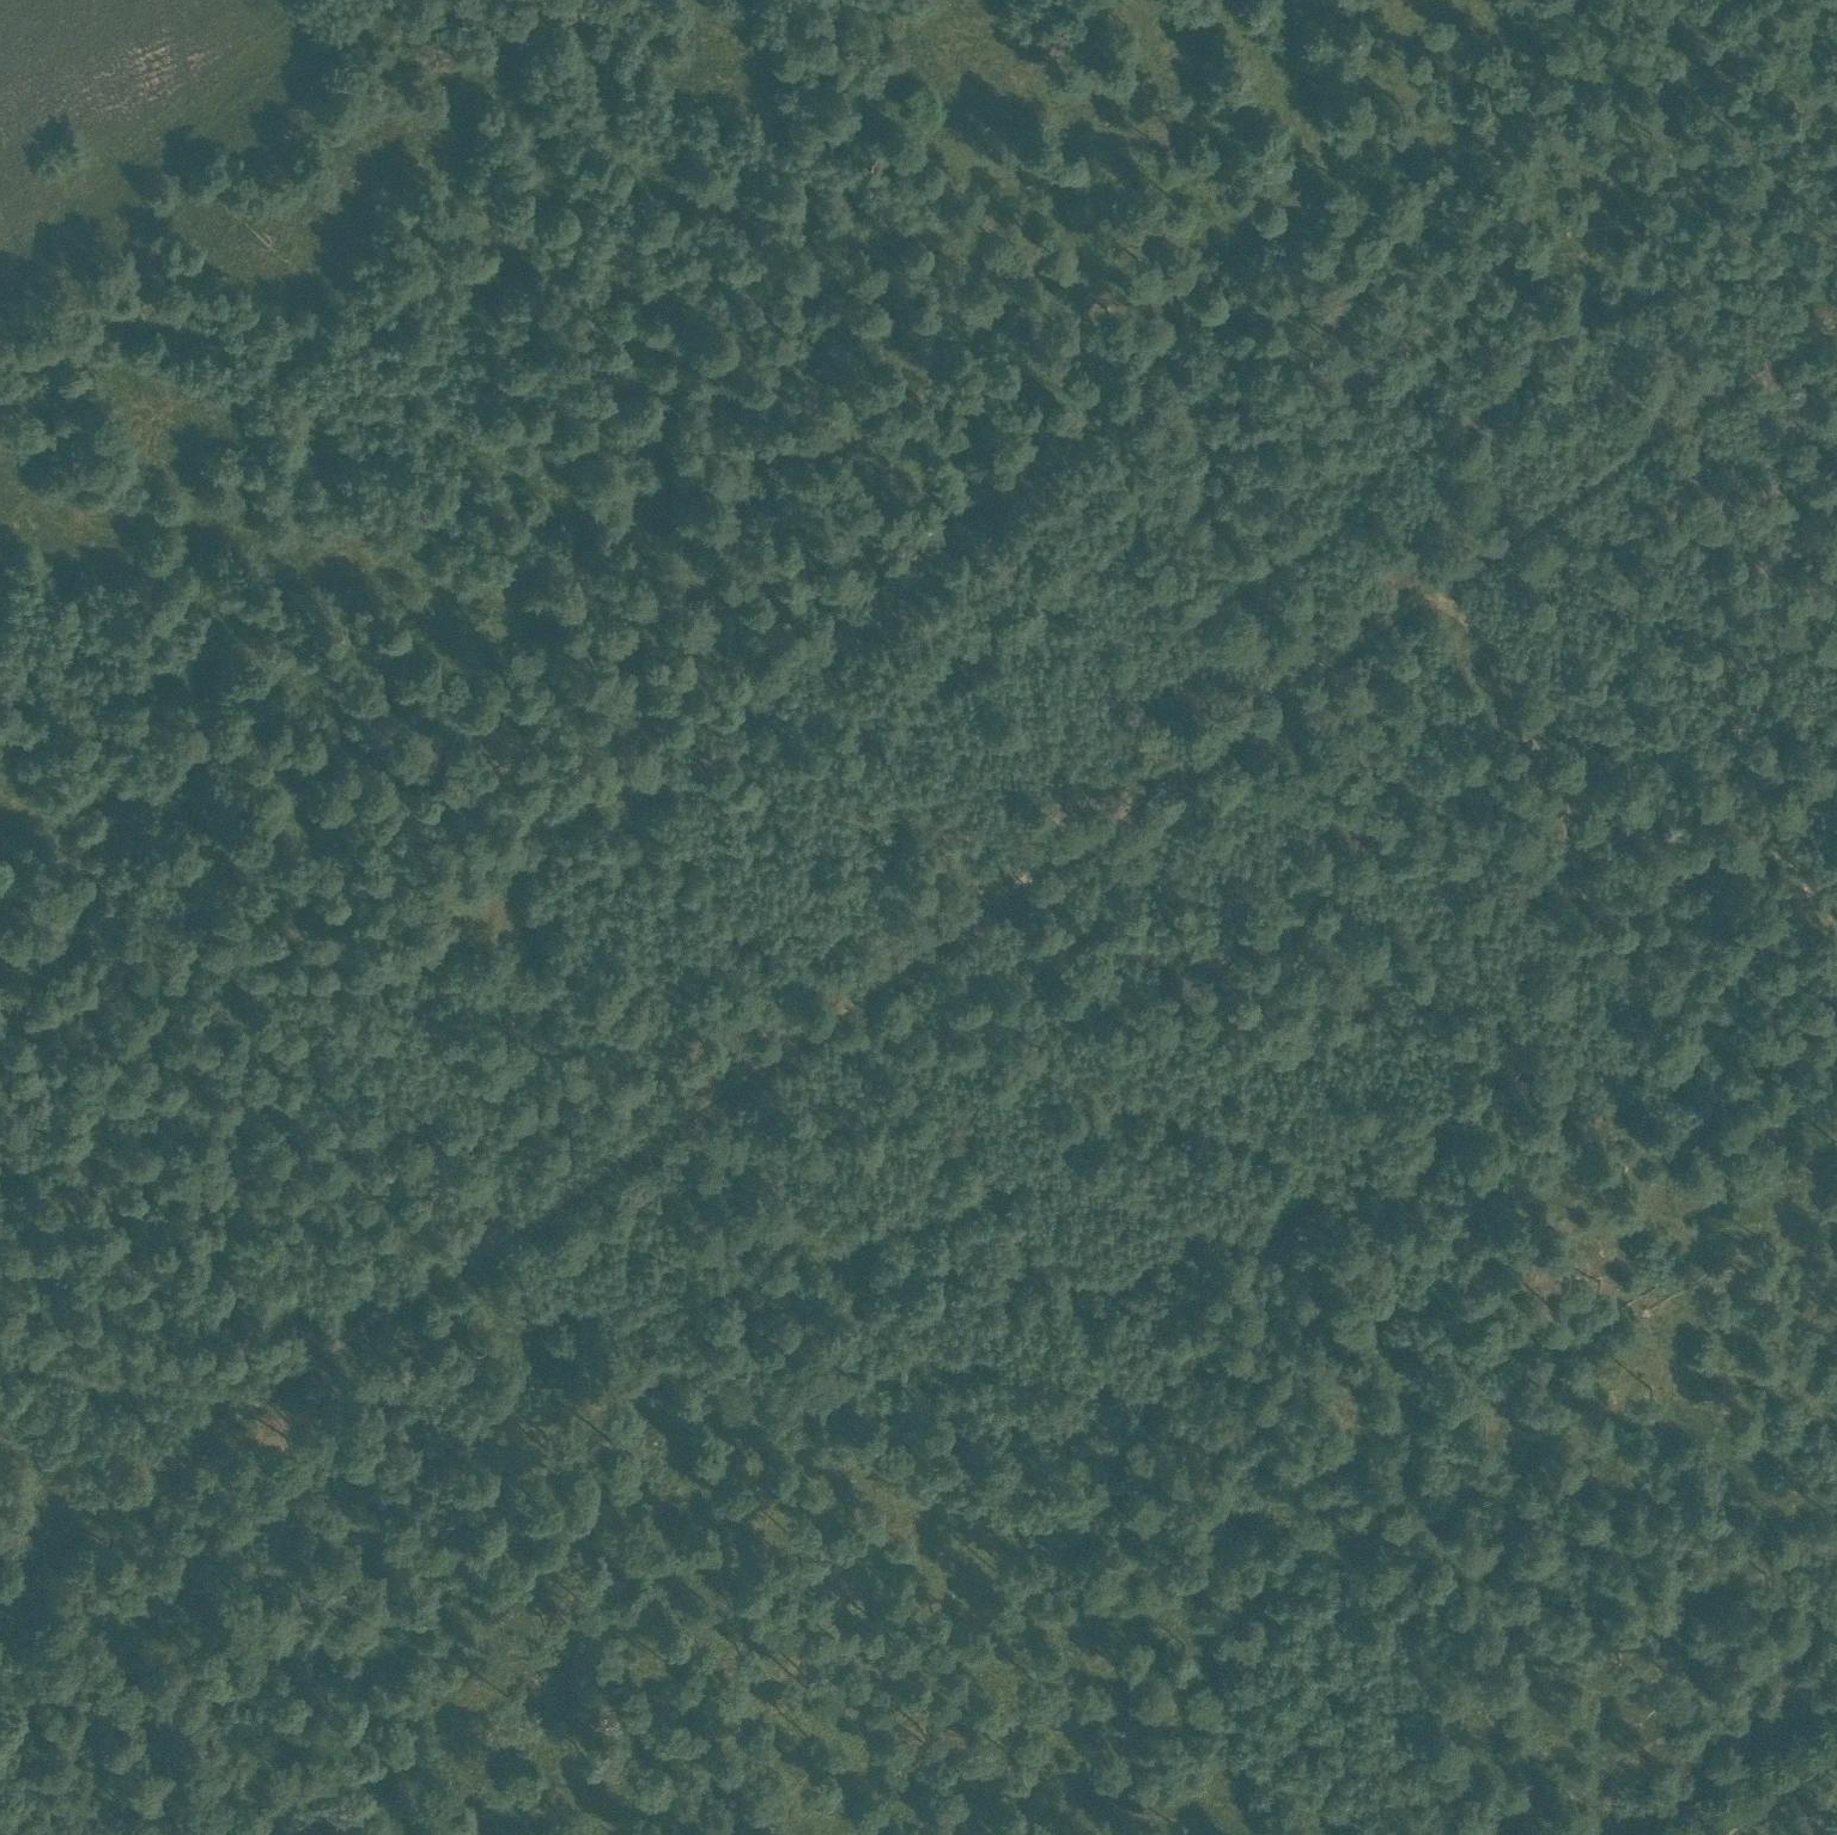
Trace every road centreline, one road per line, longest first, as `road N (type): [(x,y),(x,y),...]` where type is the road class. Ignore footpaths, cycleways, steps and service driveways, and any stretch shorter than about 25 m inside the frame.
road 1 (track): [(0,1576),(256,1401),(287,1368),(1071,856),(1461,585)]
road 2 (track): [(1461,585),(1513,678),(1566,843),(1605,897),(1636,917),(1665,911),(1712,853),(1765,845),(1801,864),(1836,898)]
road 3 (track): [(1461,585),(1836,323)]
road 4 (track): [(1695,1834),(1836,1722)]

